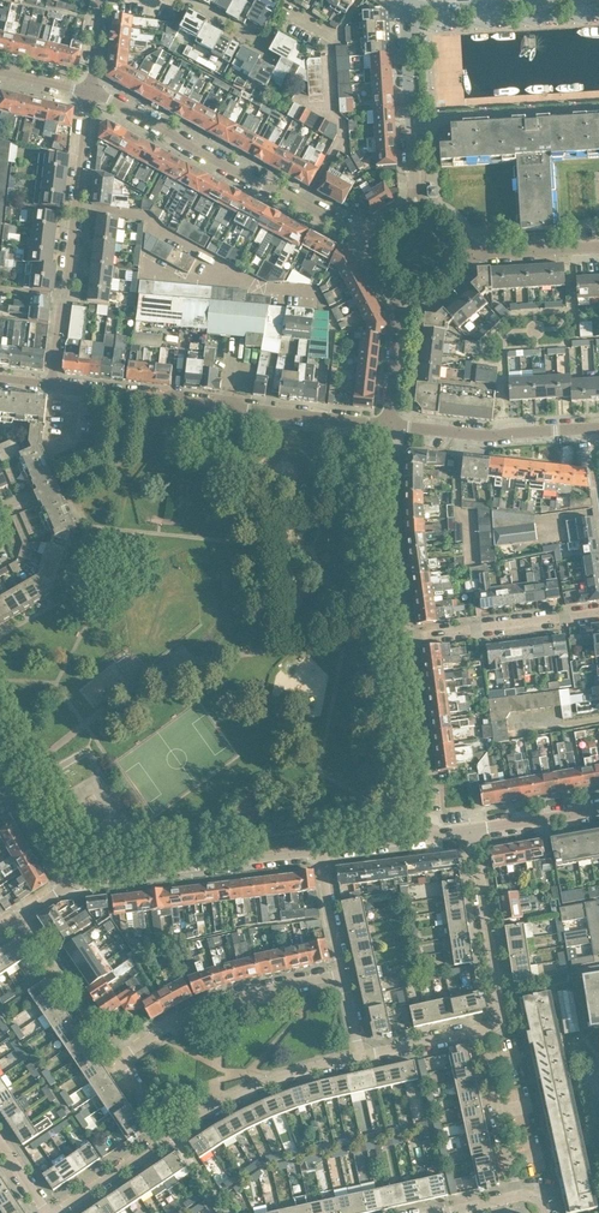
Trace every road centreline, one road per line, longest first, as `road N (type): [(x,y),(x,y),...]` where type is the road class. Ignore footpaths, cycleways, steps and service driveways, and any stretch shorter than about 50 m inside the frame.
road 1 (residential): [(389,426),(49,384)]
road 2 (residential): [(90,92),(373,242)]
road 3 (residential): [(49,384),(90,92)]
road 4 (residential): [(321,847),(69,882)]
road 5 (residential): [(343,972),(225,1001),(119,1061)]
road 6 (residential): [(389,426),(387,520),(402,638)]
road 7 (residential): [(483,1029),(498,1020),(501,1004),(472,829)]
road 8 (residential): [(171,1138),(283,1078),(363,1056)]
road 9 (residential): [(596,428),(488,435),(389,426)]
road 10 (residential): [(402,638),(424,835)]
road 11 (residential): [(598,612),(402,638)]
road 12 (residential): [(412,120),(598,110)]
road 13 (residential): [(119,1061),(20,916)]
road 14 (residential): [(517,1197),(483,1029)]
road 15 (residential): [(69,882),(0,755)]
road 16 (residential): [(171,1138),(61,1212)]
road 17 (residential): [(466,255),(598,248)]
road 18 (residential): [(472,829),(598,807)]
road 19 (residential): [(343,972),(321,847)]
road 20 (residential): [(389,426),(404,300)]
road 21 (residential): [(363,1056),(483,1029)]

